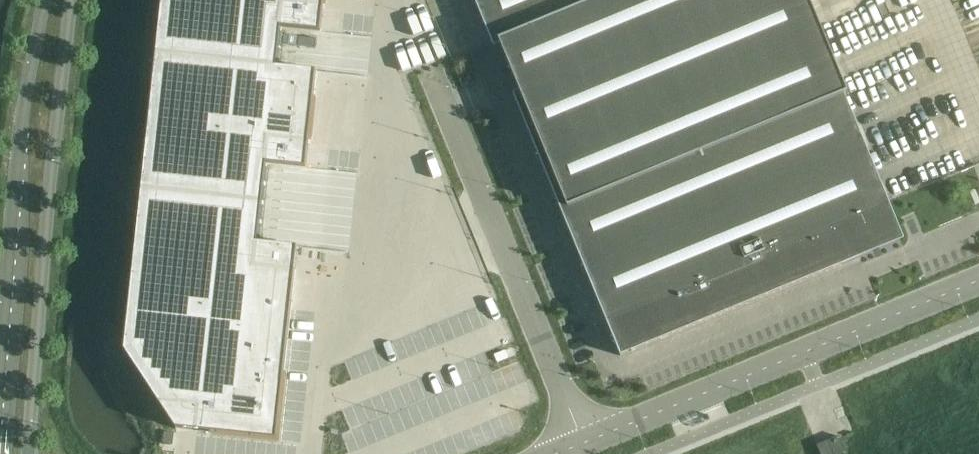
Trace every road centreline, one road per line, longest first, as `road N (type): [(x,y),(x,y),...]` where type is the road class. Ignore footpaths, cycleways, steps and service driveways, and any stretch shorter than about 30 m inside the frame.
road 1 (tertiary): [(29,453),(71,0)]
road 2 (tertiary): [(587,443),(978,283)]
road 3 (unclassified): [(428,69),(587,443)]
road 4 (tertiary): [(47,0),(28,89),(0,398)]

